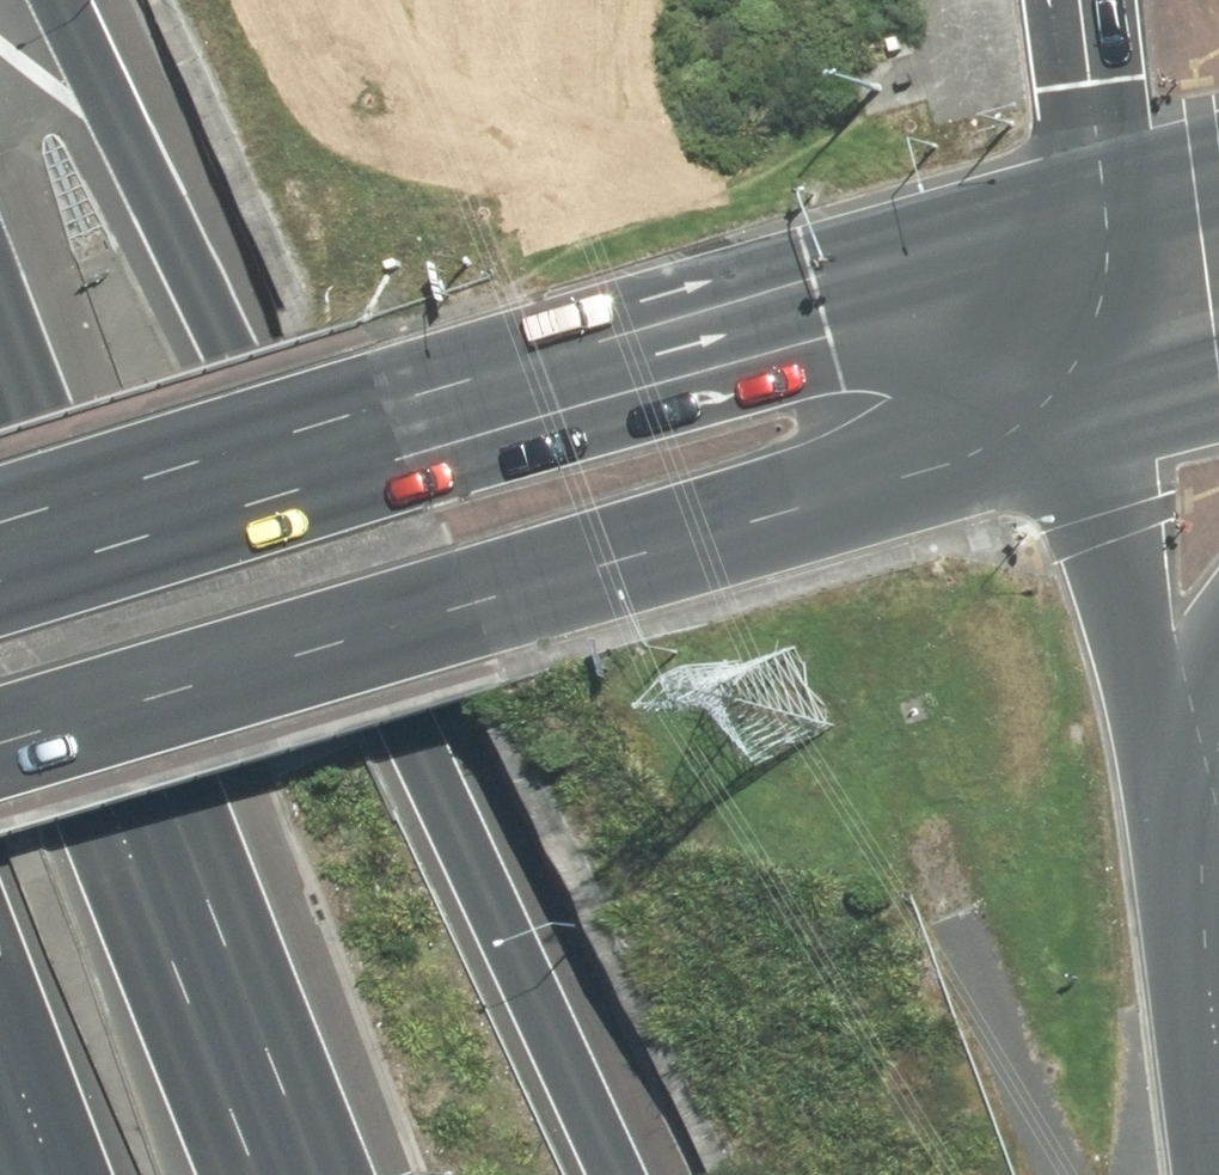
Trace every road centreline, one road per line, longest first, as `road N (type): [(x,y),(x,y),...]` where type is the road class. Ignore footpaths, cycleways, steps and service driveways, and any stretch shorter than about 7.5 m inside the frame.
road 1 (motorway): [(60,0),(616,1174)]
road 2 (primary): [(1105,416),(0,746)]
road 3 (primary): [(0,527),(1103,202)]
road 4 (motorway): [(0,520),(259,1174)]
road 5 (motorway): [(1105,416),(1190,877)]
road 6 (motorway): [(1190,877),(1218,1096)]
road 7 (motorway): [(1103,202),(1105,416)]
road 8 (motorway): [(1077,0),(1103,202)]
road 9 (motorway): [(49,1174),(0,1046)]
road 10 (motorway): [(1218,745),(1190,877)]

